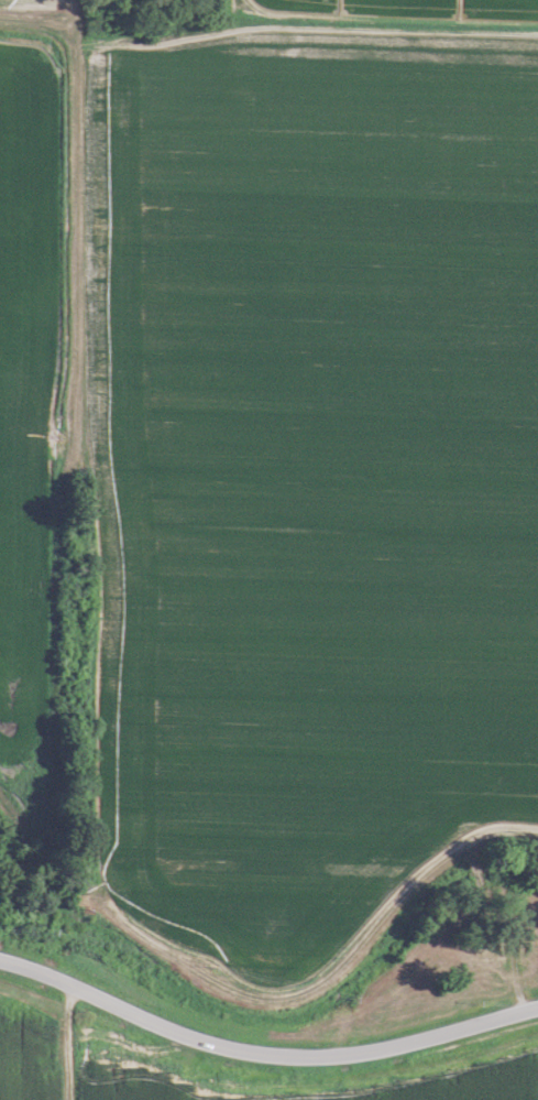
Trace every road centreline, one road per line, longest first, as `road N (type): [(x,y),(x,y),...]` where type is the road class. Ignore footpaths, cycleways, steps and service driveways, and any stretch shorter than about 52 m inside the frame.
road 1 (tertiary): [(537,1006),(362,1053),(246,1055),(0,959)]

